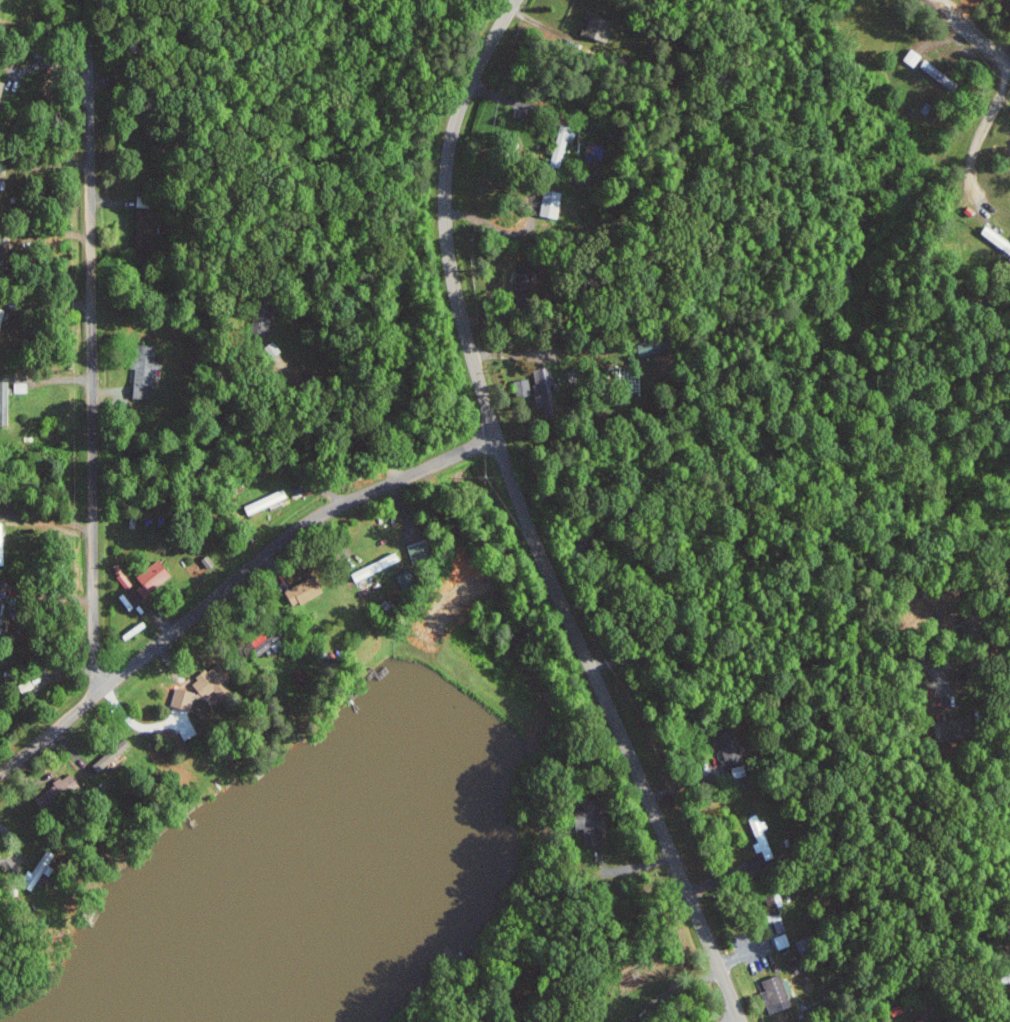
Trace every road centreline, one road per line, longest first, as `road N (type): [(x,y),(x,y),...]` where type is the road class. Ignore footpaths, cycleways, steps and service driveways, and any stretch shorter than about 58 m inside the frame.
road 1 (tertiary): [(741,1021),(522,509),(457,299),(446,230),(450,147),(472,77),(515,0)]
road 2 (residential): [(103,689),(94,626),(88,52)]
road 3 (residential): [(0,775),(299,529),(497,438)]

